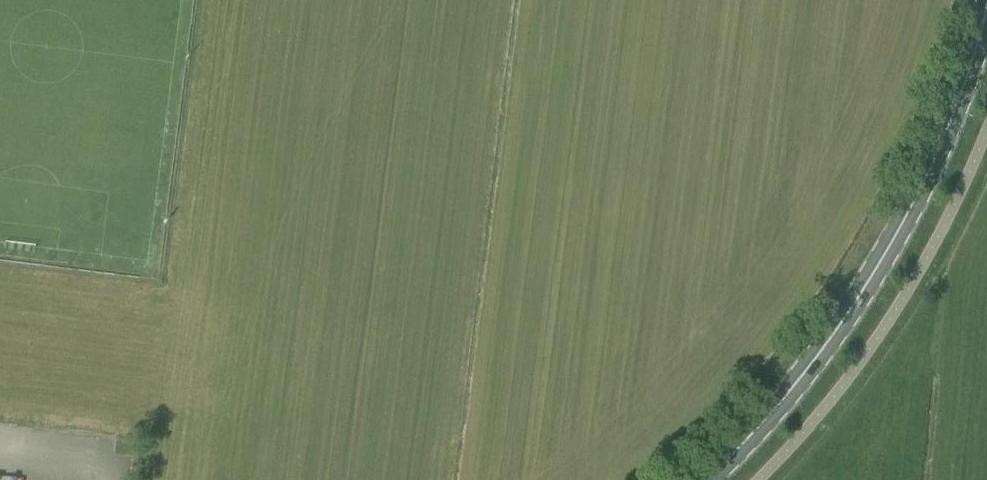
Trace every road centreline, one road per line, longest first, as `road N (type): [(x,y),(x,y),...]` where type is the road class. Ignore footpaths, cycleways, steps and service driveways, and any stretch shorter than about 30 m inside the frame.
road 1 (primary): [(706,479),(851,313),(947,130),(986,10)]

